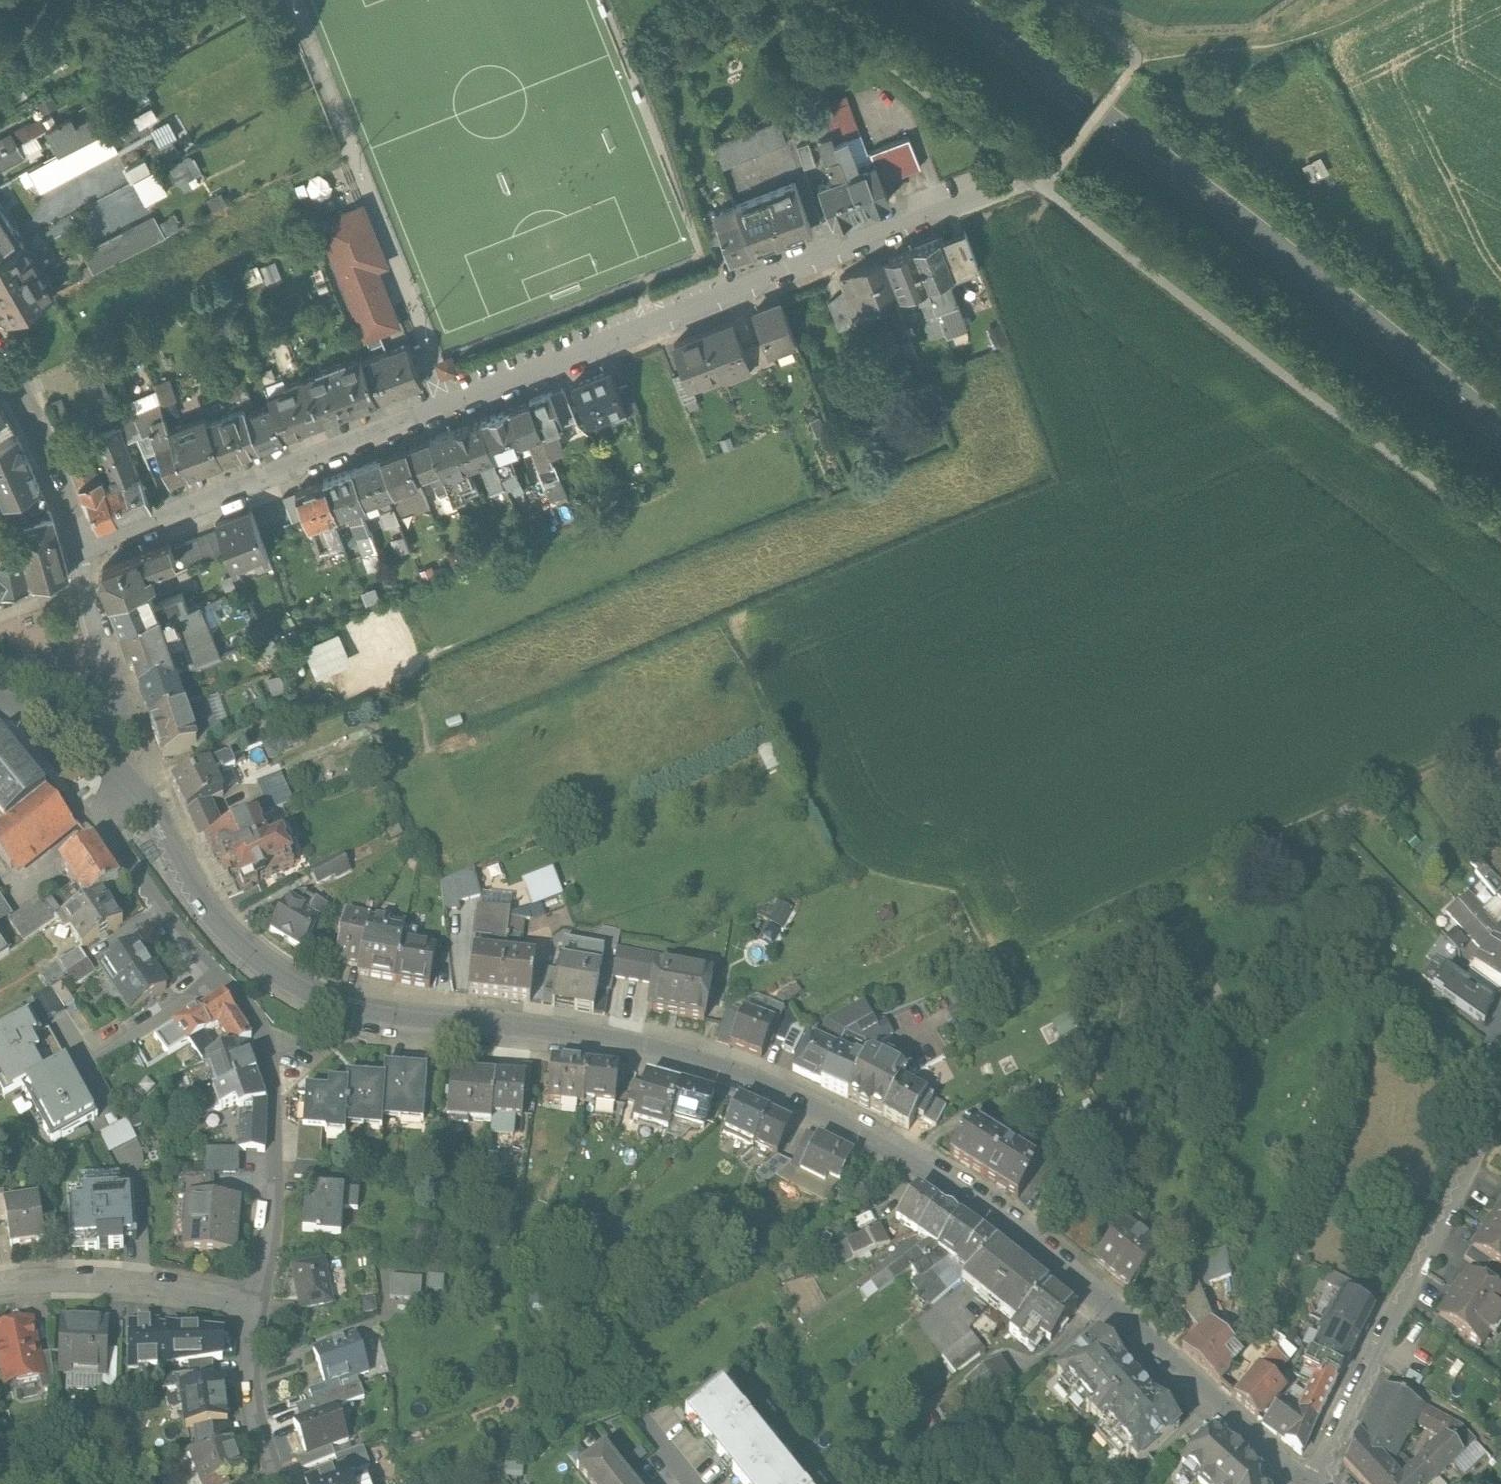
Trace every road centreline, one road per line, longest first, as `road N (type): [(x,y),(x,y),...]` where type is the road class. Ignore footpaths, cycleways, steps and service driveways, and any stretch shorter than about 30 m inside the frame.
road 1 (residential): [(128,775),(200,899),(293,979),(362,1007),(542,1023),(787,1084),(970,1184),(1309,1483)]
road 2 (residential): [(1035,185),(982,197),(83,556)]
road 3 (secondary): [(936,0),(1500,443)]
road 4 (residential): [(128,775),(105,803),(105,832),(176,931),(253,1013),(270,1053),(277,1103),(259,1297)]
road 5 (residential): [(1500,1091),(1315,1483)]
road 6 (track): [(1390,0),(1344,24),(1265,48),(1136,63)]
road 7 (residential): [(0,1285),(49,1278),(259,1297)]
road 8 (residential): [(83,556),(0,367)]
road 9 (residential): [(103,748),(118,696),(83,556)]
road 10 (residential): [(267,1448),(254,1374),(259,1297)]
road 11 (track): [(1132,73),(1055,175),(1035,185)]

